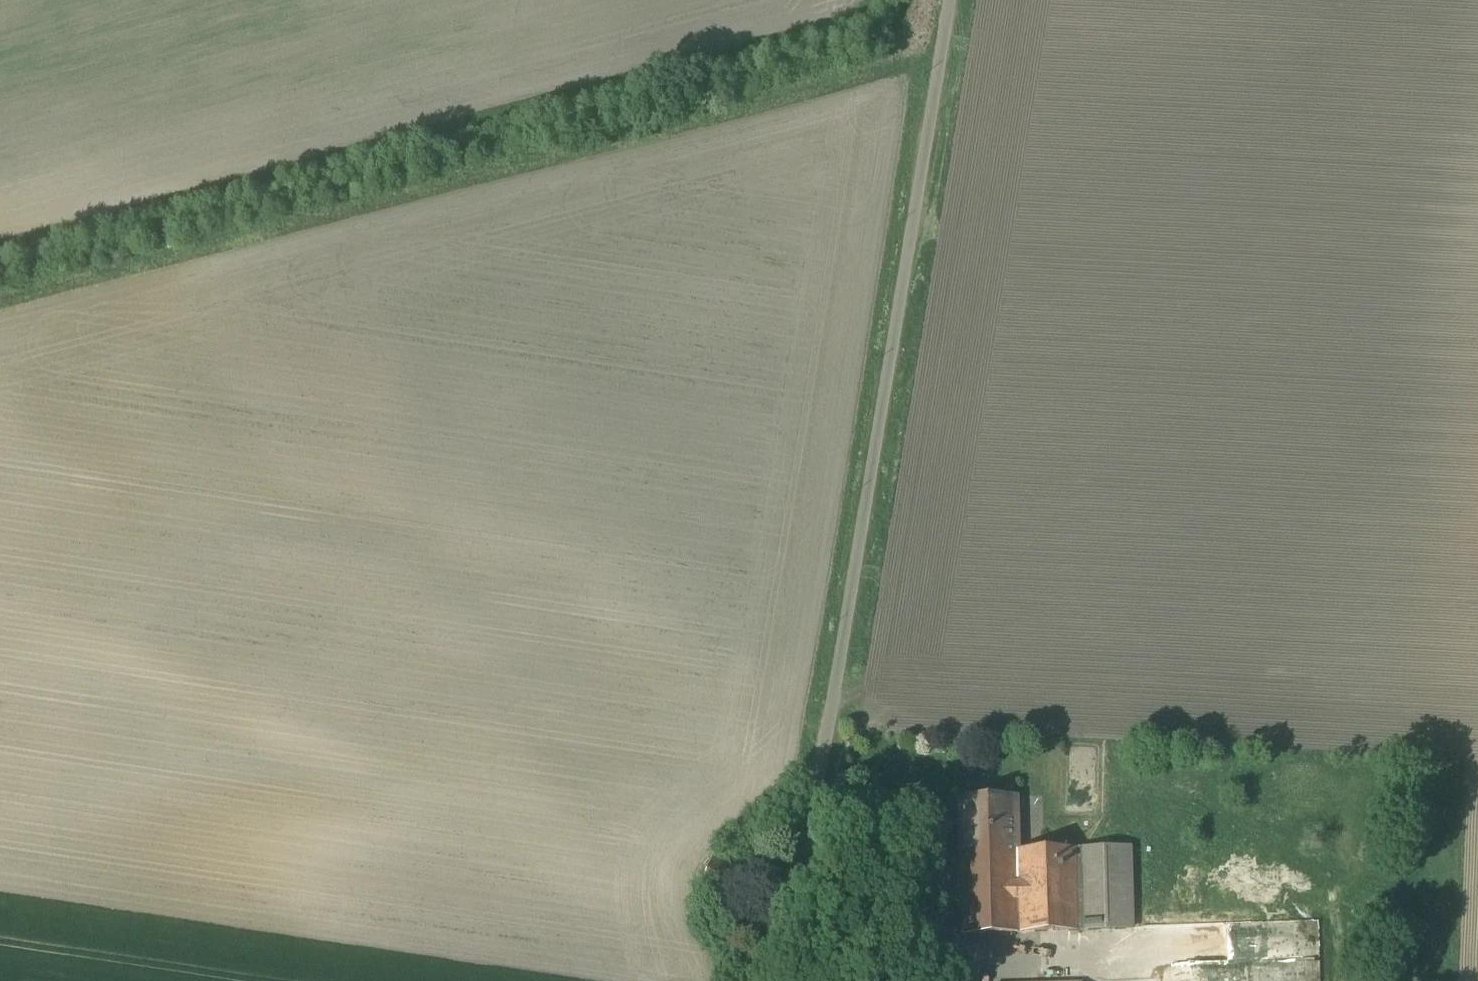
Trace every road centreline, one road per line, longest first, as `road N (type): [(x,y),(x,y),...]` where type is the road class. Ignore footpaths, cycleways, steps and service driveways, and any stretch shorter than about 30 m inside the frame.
road 1 (unclassified): [(945,0),(819,785),(746,980)]

